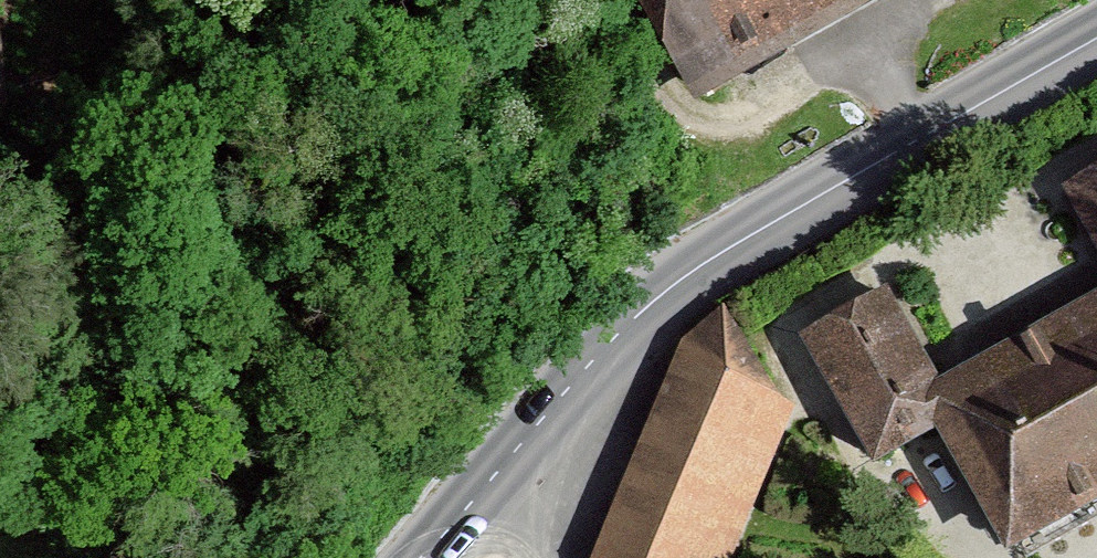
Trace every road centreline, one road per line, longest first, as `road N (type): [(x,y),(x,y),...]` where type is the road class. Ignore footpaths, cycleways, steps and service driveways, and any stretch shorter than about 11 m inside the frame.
road 1 (tertiary): [(423,557),(597,360),(671,287),(1096,46)]
road 2 (track): [(12,160),(70,96),(97,0)]
road 3 (track): [(611,0),(672,118),(714,136)]

